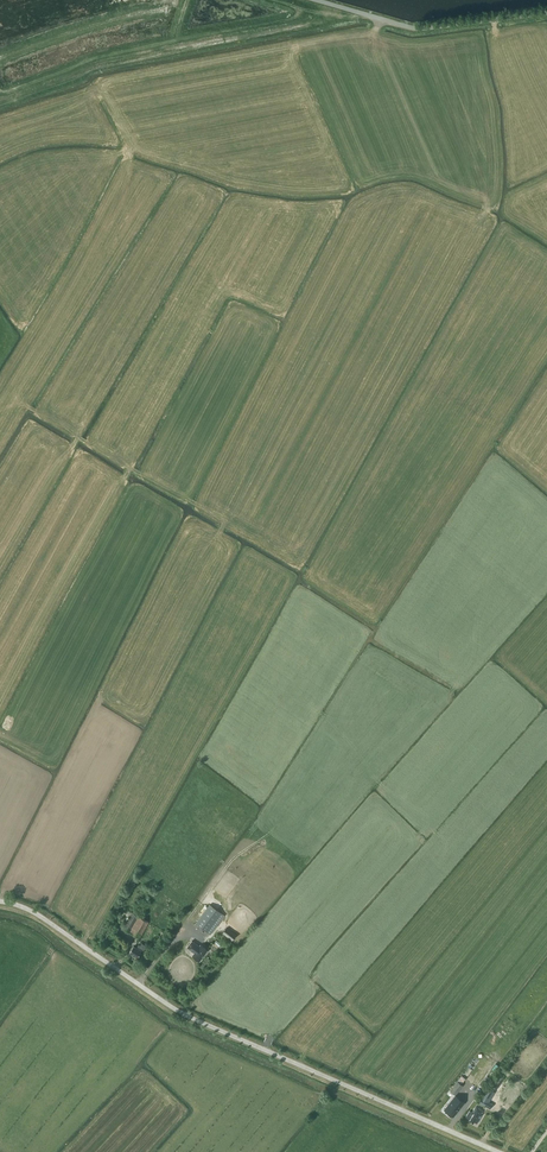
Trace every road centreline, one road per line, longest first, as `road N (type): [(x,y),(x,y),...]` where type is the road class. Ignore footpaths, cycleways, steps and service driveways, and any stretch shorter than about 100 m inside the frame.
road 1 (unclassified): [(0,901),(38,914),(205,1024),(499,1151)]
road 2 (residential): [(546,13),(415,29),(316,0)]

